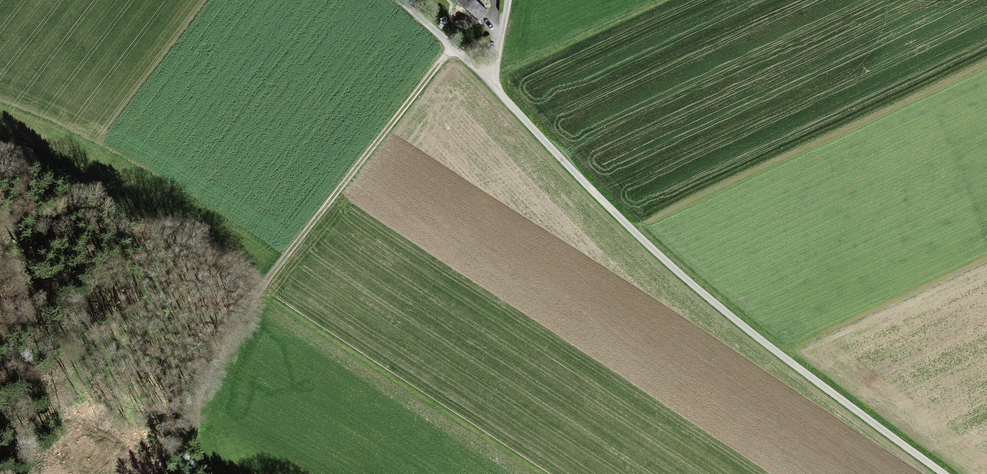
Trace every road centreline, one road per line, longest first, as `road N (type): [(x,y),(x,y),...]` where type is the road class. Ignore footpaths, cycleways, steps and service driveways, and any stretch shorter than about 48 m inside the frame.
road 1 (unclassified): [(940,473),(676,272),(558,160),(488,79),(397,0)]
road 2 (track): [(452,48),(253,299),(188,399),(207,473)]
road 3 (track): [(662,0),(488,79),(507,0)]

